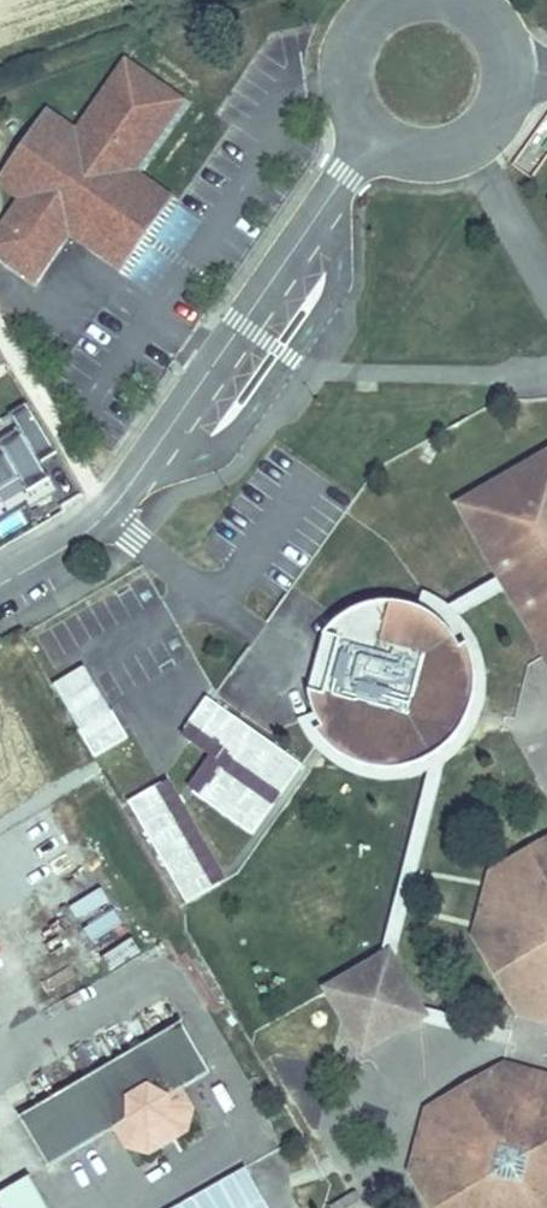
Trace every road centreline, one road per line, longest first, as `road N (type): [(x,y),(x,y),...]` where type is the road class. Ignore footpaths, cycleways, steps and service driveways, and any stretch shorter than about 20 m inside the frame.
road 1 (residential): [(369,136),(326,181),(108,501),(0,578)]
road 2 (residential): [(369,136),(418,158),(445,156),(490,127),(507,77)]
road 3 (residential): [(400,0),(370,16),(344,63),(344,89),(369,136)]

